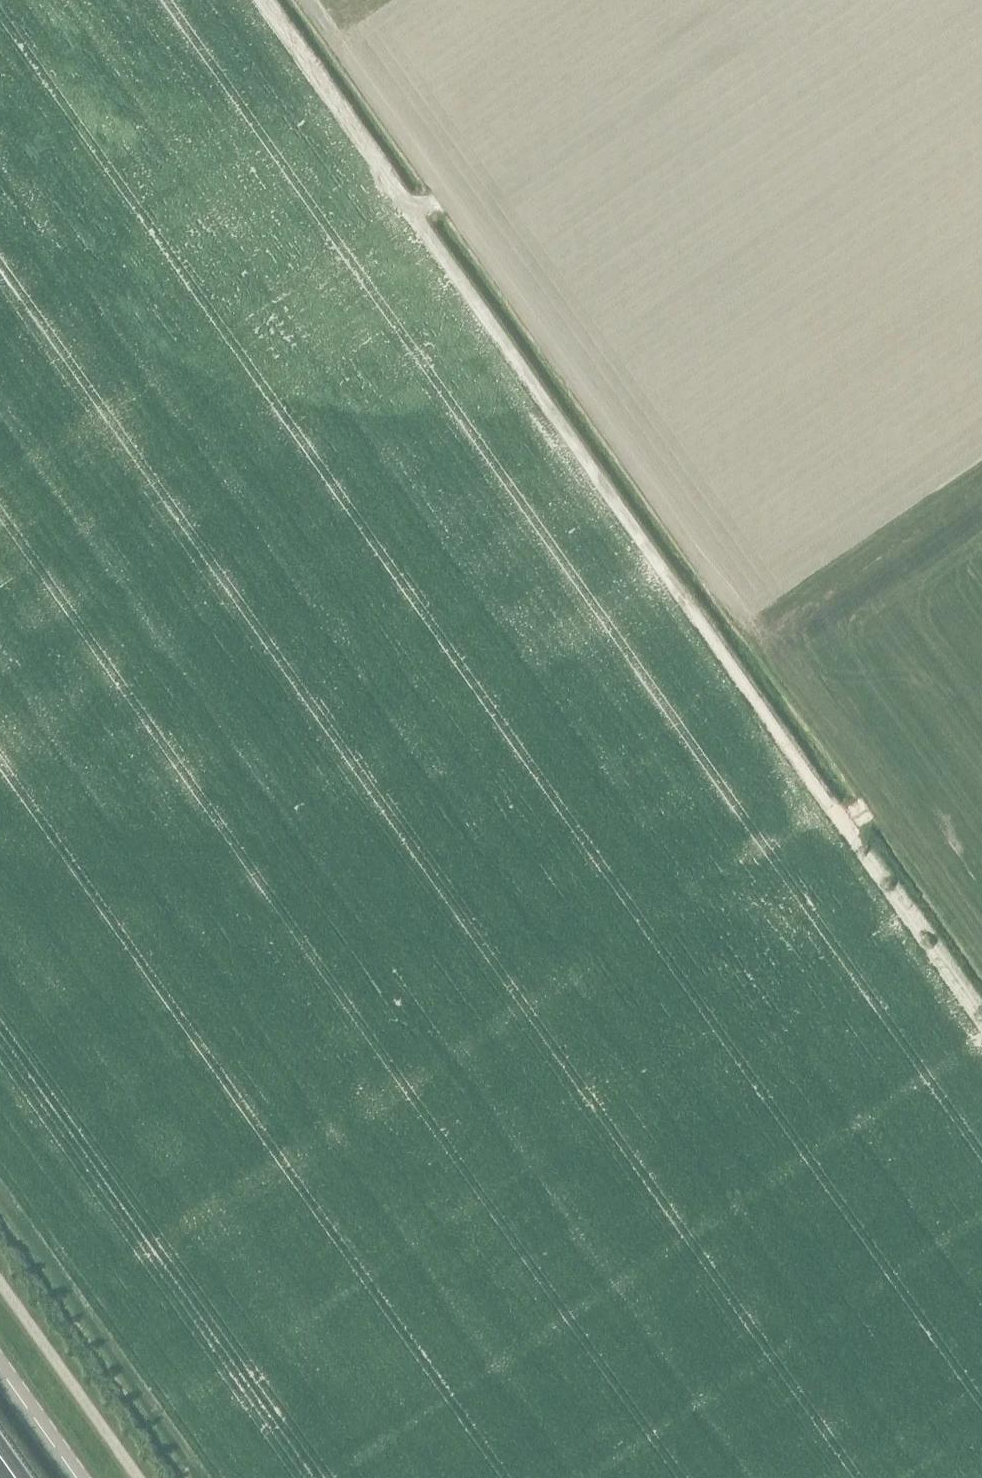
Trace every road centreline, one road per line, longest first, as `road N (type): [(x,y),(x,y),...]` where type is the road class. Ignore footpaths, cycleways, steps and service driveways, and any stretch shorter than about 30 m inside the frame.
road 1 (tertiary): [(77,1477),(0,1369)]

